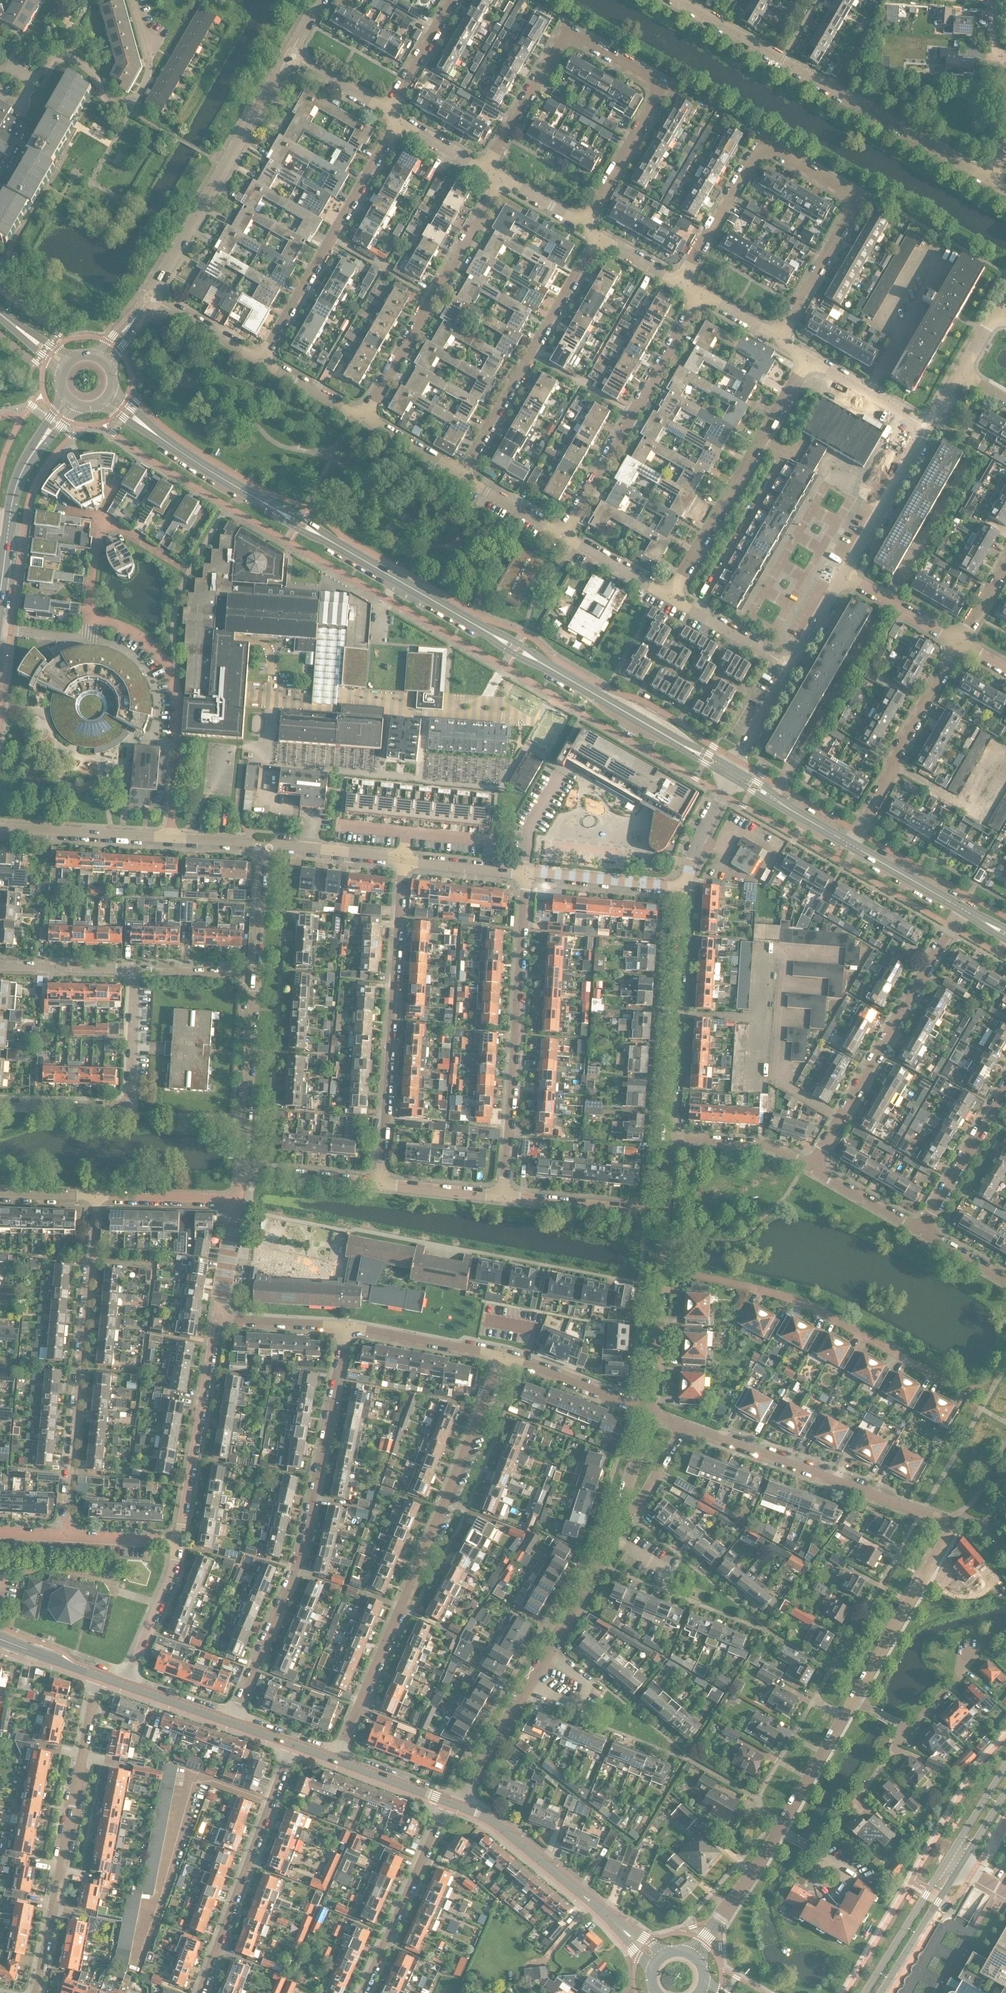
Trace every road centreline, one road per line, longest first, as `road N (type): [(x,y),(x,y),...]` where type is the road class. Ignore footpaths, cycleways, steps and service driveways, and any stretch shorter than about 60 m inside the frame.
road 1 (tertiary): [(731,773),(198,463),(108,398)]
road 2 (residential): [(855,1701),(950,1524),(684,1425)]
road 3 (residential): [(335,1760),(501,1356)]
road 4 (residential): [(230,1724),(293,1564),(346,1328)]
road 5 (residential): [(989,179),(677,0)]
road 6 (residential): [(67,1535),(97,1196)]
road 7 (residential): [(460,1807),(602,1565),(621,1509)]
road 8 (residential): [(966,1399),(788,1295),(661,1269)]
road 9 (residential): [(382,1183),(402,859)]
road 10 (residential): [(504,1195),(526,872)]
road 11 (residential): [(36,1992),(96,1676)]
road 12 (residential): [(814,1160),(963,910)]
road 13 (residential): [(562,535),(695,291)]
road 14 (residential): [(261,360),(400,120)]
road 15 (residential): [(149,295),(289,56)]
road 16 (residential): [(462,473),(597,234)]
road 17 (residential): [(364,417),(495,176)]
road 18 (residential): [(778,339),(856,198),(760,143)]
road 19 (residential): [(582,226),(659,83),(563,31)]
road 20 (residential): [(171,838),(177,703),(169,671),(139,636),(91,616)]
road 21 (residential): [(200,1992),(290,1744)]
road 22 (residential): [(0,1101),(125,1103),(133,969)]
road 23 (residential): [(669,1137),(682,886)]
road 24 (secondary): [(655,1960),(493,1822),(460,1807)]
road 25 (residential): [(31,81),(51,58),(64,55),(93,73),(107,101),(137,96),(148,68),(132,0)]
road 26 (residential): [(851,844),(960,641)]
road 27 (residential): [(179,1542),(216,1319)]
road 28 (residential): [(696,614),(789,450),(764,436)]
road 29 (residential): [(446,1802),(362,1992)]
road 30 (residential): [(242,1169),(254,972)]
road 31 (residential): [(91,616),(98,527),(106,523),(188,571)]
road 32 (residential): [(670,599),(764,436)]
road 33 (residential): [(0,826),(171,838)]
road 34 (residential): [(842,573),(931,428)]
road 35 (residential): [(922,1228),(1005,1087)]
road 36 (residential): [(678,282),(760,143)]
road 37 (residential): [(664,1211),(504,1195)]
road 38 (residential): [(650,1413),(501,1356)]
road 39 (residential): [(482,168),(563,31)]
road 40 (secondary): [(951,1859),(866,1992)]
road 41 (residential): [(501,1356),(346,1328)]
road 42 (residential): [(526,872),(682,886)]
road 43 (residential): [(124,1686),(179,1542)]
road 44 (residential): [(778,1831),(855,1701)]
road 45 (secondary): [(882,1992),(961,1865)]
road 46 (residential): [(692,1953),(778,1831)]
road 47 (residential): [(814,1160),(772,1146),(669,1137)]
road 48 (residential): [(650,1413),(661,1269)]
road 49 (residential): [(260,844),(402,859)]
road 50 (residential): [(931,428),(808,357)]
road 51 (residential): [(382,1183),(242,1169)]
road 52 (tertiary): [(851,844),(731,773)]
road 53 (residential): [(236,1201),(97,1196)]
road 54 (residential): [(842,573),(960,641)]
road 55 (tertiary): [(8,522),(30,457),(69,402)]
road 56 (residential): [(133,969),(0,966)]
road 57 (residential): [(346,1328),(216,1319)]
road 58 (tertiary): [(963,910),(851,844)]
road 59 (residential): [(149,295),(261,360)]
road 60 (residential): [(386,112),(449,0)]
road 61 (residential): [(254,972),(260,844)]
road 62 (residential): [(922,1228),(814,1160)]
road 63 (residential): [(562,535),(670,599)]
road 64 (residential): [(402,859),(526,872)]
road 65 (residential): [(682,886),(731,773)]
road 66 (residential): [(504,1195),(382,1183)]
road 67 (residential): [(254,972),(133,969)]
road 68 (residential): [(731,773),(788,668)]

